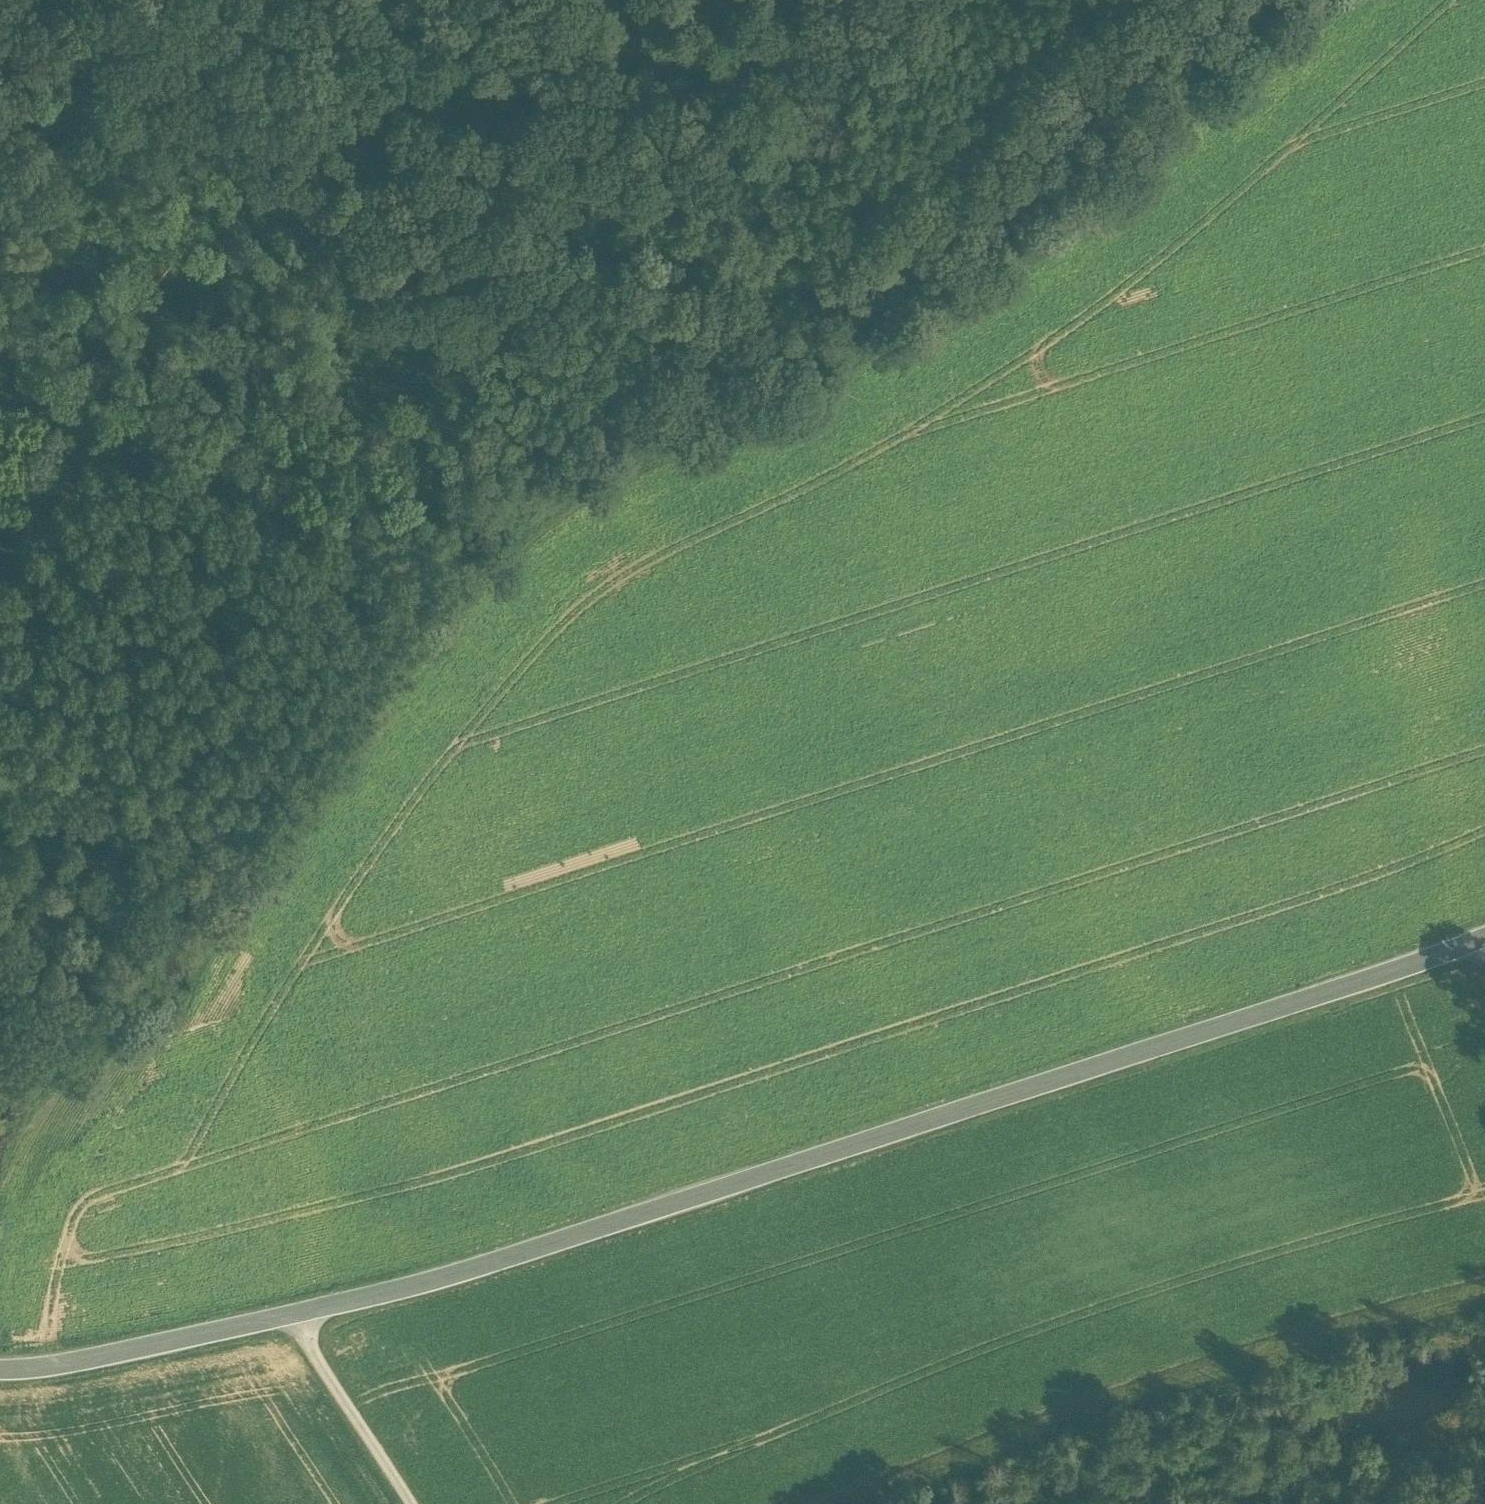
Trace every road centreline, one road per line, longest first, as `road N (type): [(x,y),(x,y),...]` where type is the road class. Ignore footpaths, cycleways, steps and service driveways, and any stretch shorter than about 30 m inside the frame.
road 1 (secondary): [(0,1368),(44,1369),(454,1274),(1484,938)]
road 2 (track): [(287,1313),(410,1503)]

